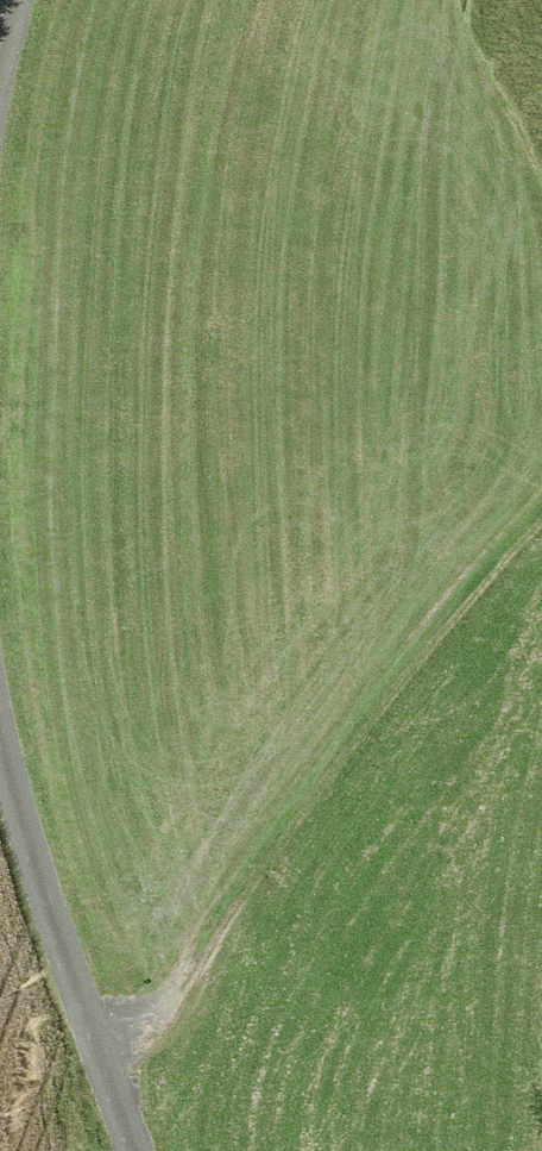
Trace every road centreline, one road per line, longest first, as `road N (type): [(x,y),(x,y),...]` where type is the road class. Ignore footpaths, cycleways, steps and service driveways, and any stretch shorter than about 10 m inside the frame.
road 1 (track): [(110,1058),(169,1022),(202,980),(229,905),(541,512)]
road 2 (residential): [(0,737),(35,863),(110,1058)]

